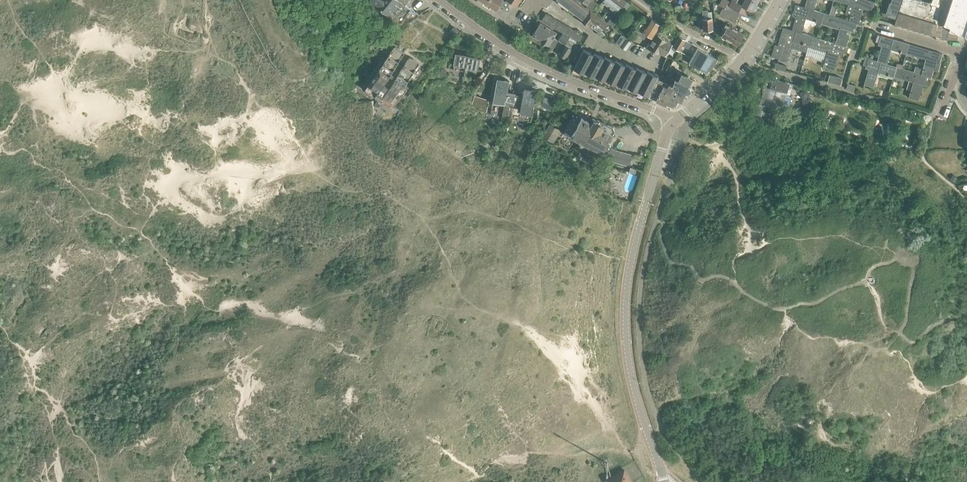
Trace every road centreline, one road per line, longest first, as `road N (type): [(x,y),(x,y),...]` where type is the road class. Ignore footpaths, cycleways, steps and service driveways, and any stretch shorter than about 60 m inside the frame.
road 1 (unclassified): [(663,481),(630,369),(625,306),(655,172)]
road 2 (residential): [(442,0),(509,54),(673,123)]

